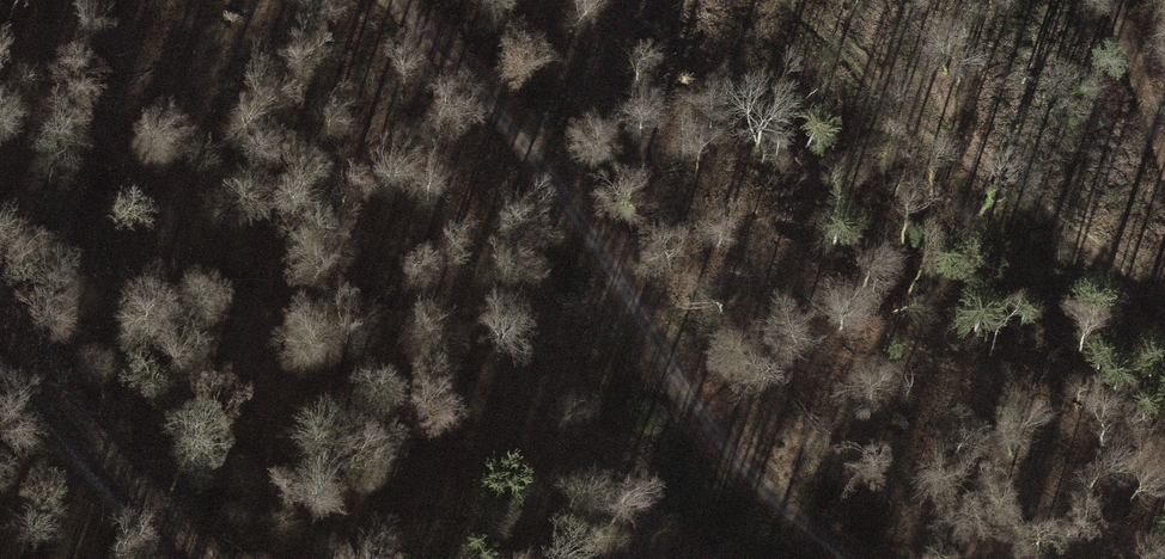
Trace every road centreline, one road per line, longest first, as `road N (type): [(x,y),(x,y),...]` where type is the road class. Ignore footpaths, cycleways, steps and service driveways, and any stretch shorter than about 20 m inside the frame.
road 1 (track): [(403,0),(488,109),(650,393),(725,485),(832,558)]
road 2 (track): [(0,320),(98,458),(203,558)]
road 3 (track): [(1164,189),(1108,0)]

